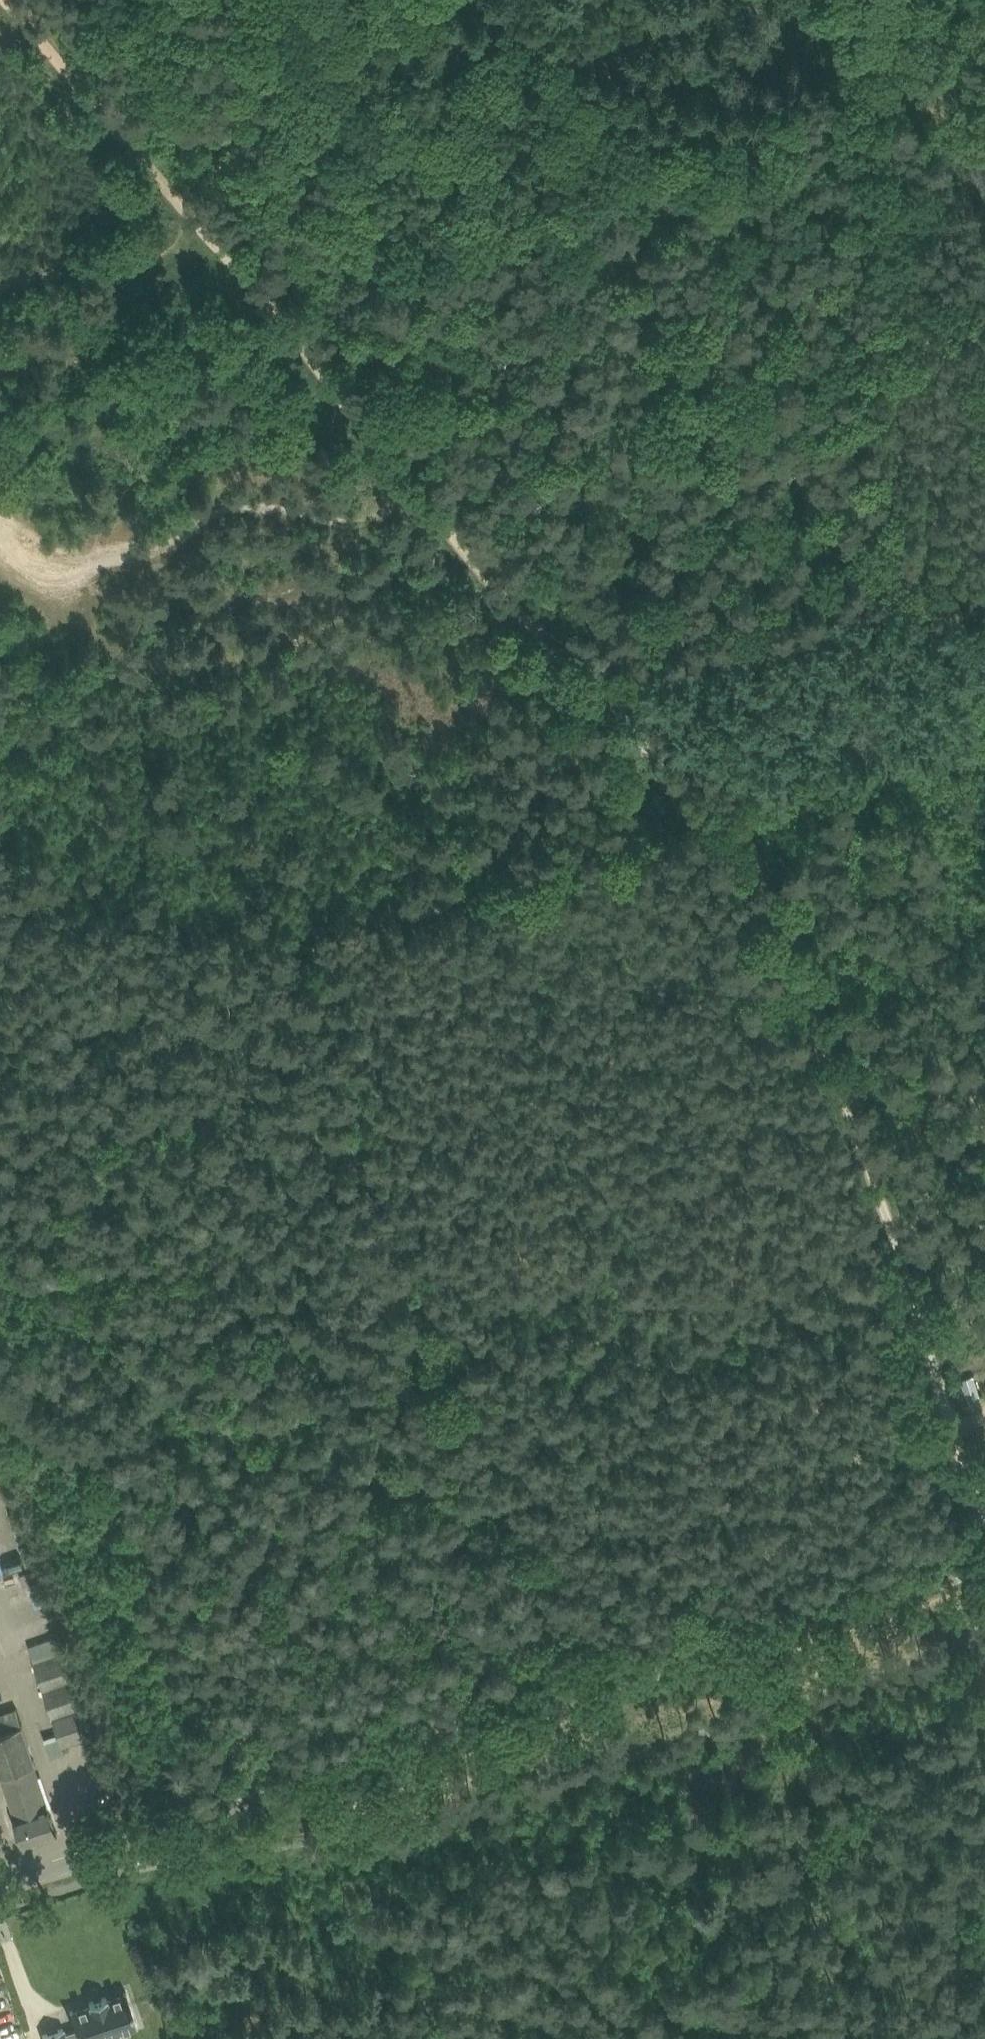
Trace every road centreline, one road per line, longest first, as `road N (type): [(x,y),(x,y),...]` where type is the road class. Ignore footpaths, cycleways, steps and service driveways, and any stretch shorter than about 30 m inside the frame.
road 1 (track): [(984,1518),(767,886),(724,820),(654,764),(182,214),(10,0)]
road 2 (secondary): [(0,1886),(984,1563)]
road 3 (track): [(724,820),(0,1055)]
road 4 (track): [(182,214),(0,281)]

